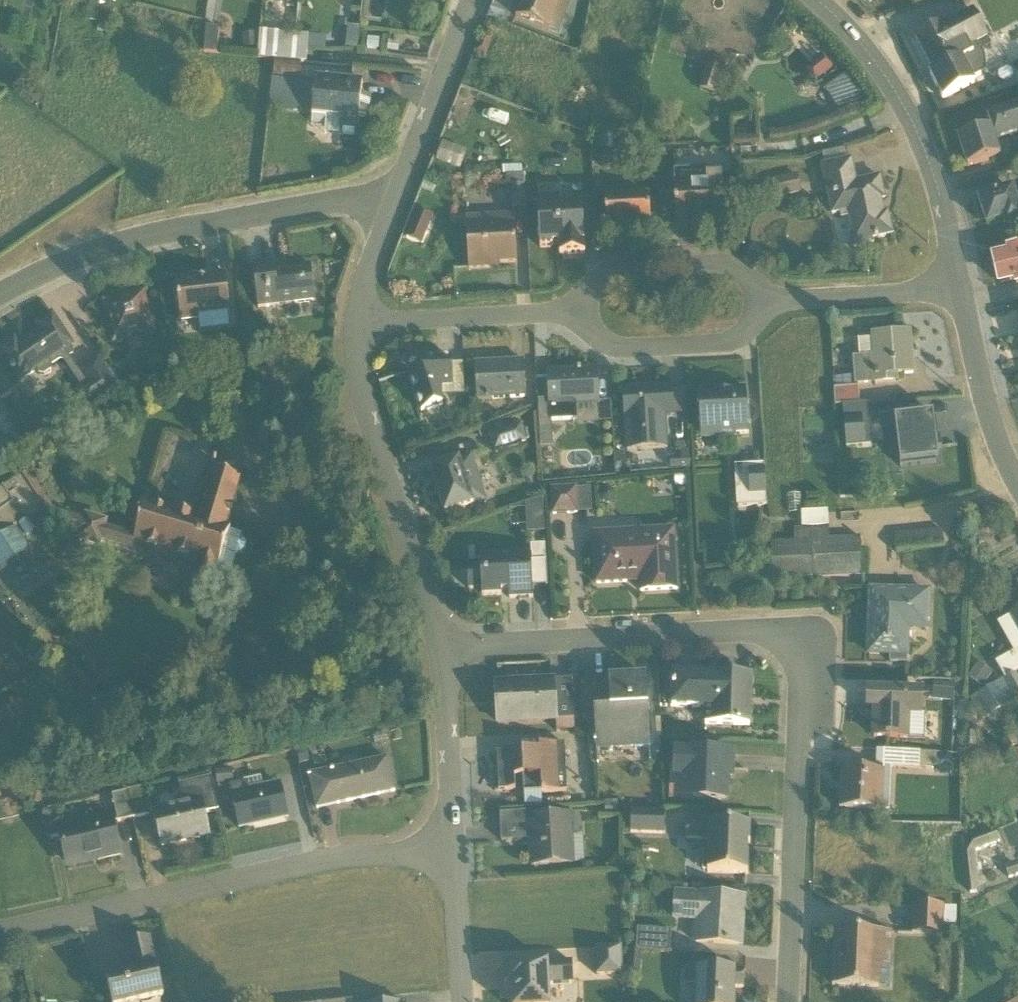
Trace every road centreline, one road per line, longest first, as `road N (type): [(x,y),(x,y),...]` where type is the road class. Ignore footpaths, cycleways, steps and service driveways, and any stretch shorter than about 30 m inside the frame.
road 1 (residential): [(787,1001),(804,650),(770,629),(449,651)]
road 2 (residential): [(452,852),(330,859),(0,930)]
road 3 (residential): [(0,286),(187,228),(340,201),(391,207)]
road 4 (residential): [(449,651),(429,617),(362,399),(357,323)]
road 5 (residential): [(955,286),(950,236),(919,136),(888,78),(816,0)]
road 6 (residential): [(780,301),(727,262),(608,268),(565,314)]
road 7 (residential): [(780,301),(727,342),(613,348),(565,314)]
road 8 (residential): [(391,207),(471,0)]
road 9 (residential): [(565,314),(357,323)]
road 10 (residential): [(1017,484),(983,399),(955,286)]
road 11 (residential): [(452,852),(449,651)]
road 12 (residential): [(955,286),(780,301)]
road 13 (residential): [(462,1001),(452,852)]
road 14 (residential): [(357,323),(391,207)]

